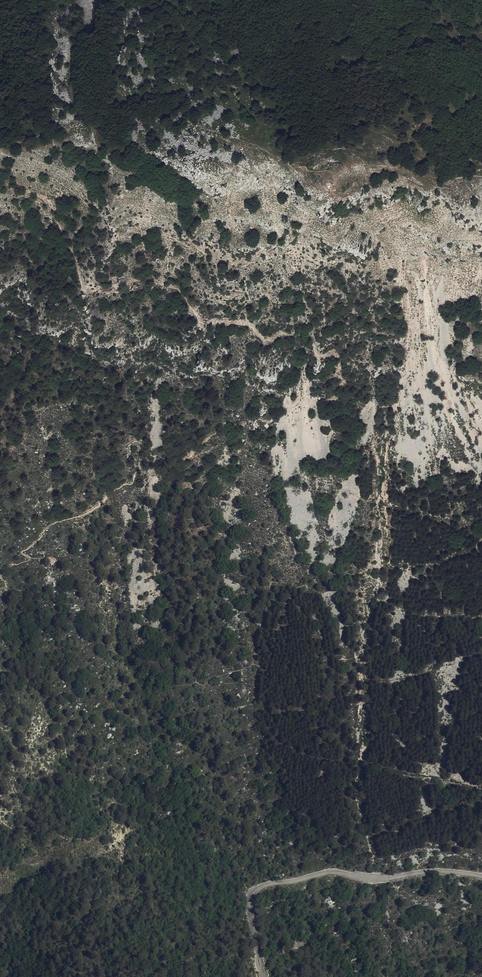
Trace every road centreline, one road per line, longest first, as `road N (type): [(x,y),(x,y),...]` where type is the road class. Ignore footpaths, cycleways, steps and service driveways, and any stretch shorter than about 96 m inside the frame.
road 1 (tertiary): [(264,976),(248,902),(260,887),(335,871),(481,876)]

